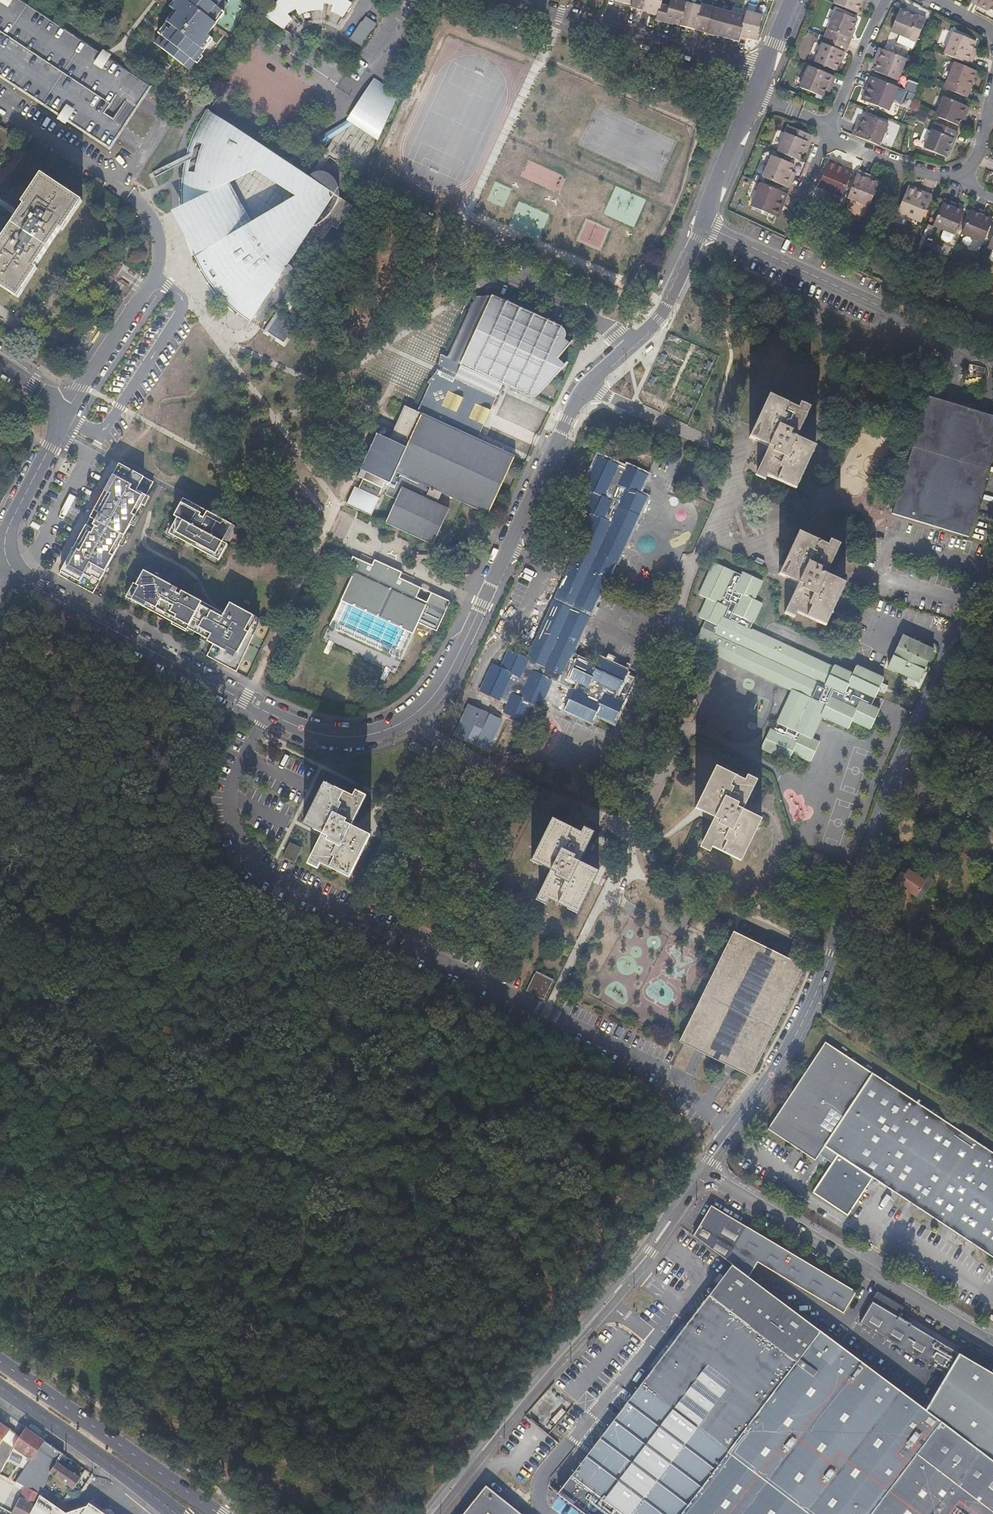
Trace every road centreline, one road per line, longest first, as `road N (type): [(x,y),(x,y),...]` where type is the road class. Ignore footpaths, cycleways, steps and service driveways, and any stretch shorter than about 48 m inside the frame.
road 1 (residential): [(16,574),(294,725),(333,737),(377,734),(412,717),(442,685),(580,394)]
road 2 (residential): [(704,1172),(785,1055),(822,983),(992,533)]
road 3 (secondary): [(704,1172),(650,1251),(430,1513)]
road 4 (residential): [(0,109),(139,199),(161,251),(155,277),(63,420)]
road 5 (secondary): [(992,1344),(704,1172)]
road 6 (residential): [(992,354),(702,225)]
road 7 (track): [(229,1504),(0,1339)]
road 8 (residential): [(504,0),(765,72)]
road 9 (secondary): [(219,1513),(0,1362)]
road 10 (secondary): [(0,1387),(176,1513)]
road 11 (residential): [(633,344),(596,318),(491,276)]
road 12 (residential): [(63,420),(9,526),(11,565)]
road 13 (residential): [(830,126),(836,141),(960,185)]
road 14 (residential): [(702,225),(755,96)]
road 15 (residential): [(885,0),(830,126)]
road 16 (residential): [(588,385),(701,439)]

